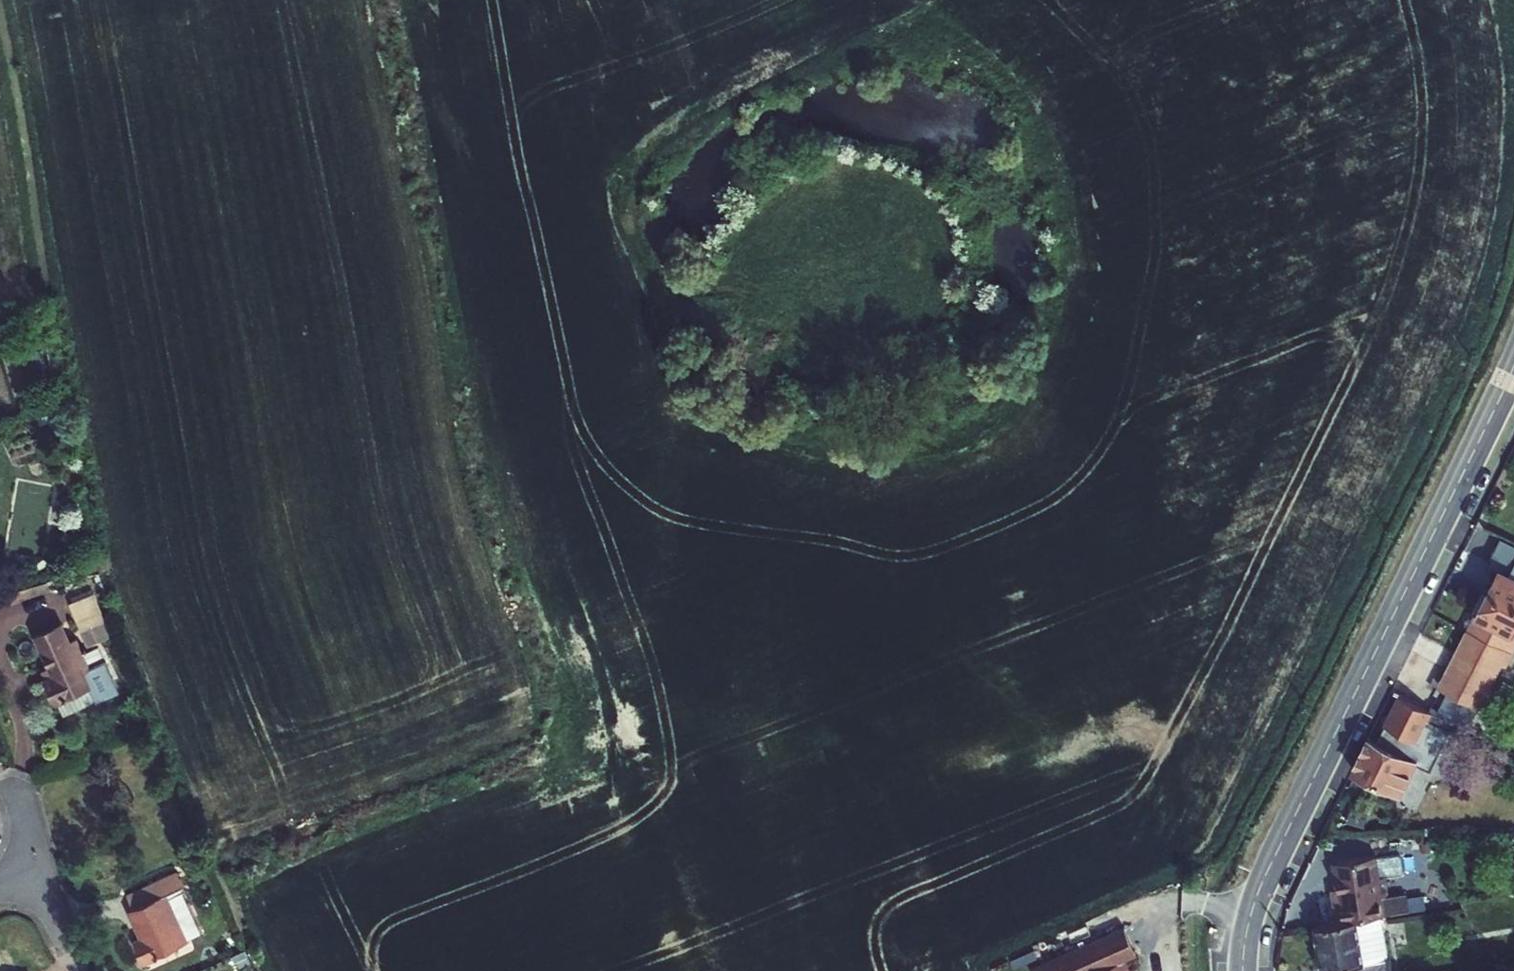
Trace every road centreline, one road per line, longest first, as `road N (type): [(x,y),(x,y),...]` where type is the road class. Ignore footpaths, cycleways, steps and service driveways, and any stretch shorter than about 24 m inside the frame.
road 1 (secondary): [(1243,970),(1250,921),(1271,863),(1513,363)]

